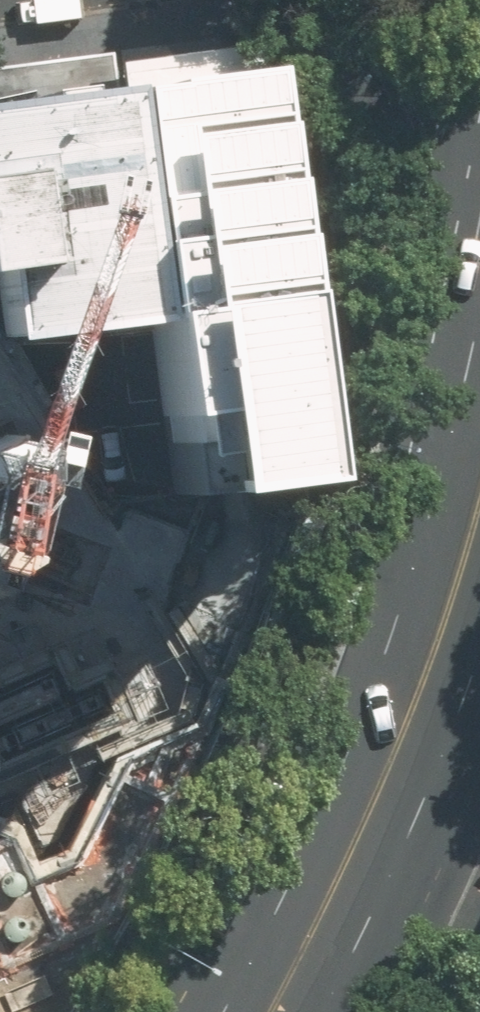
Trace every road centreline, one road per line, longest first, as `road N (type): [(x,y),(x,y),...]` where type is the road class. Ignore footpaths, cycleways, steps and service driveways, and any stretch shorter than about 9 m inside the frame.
road 1 (residential): [(479,506),(382,123),(353,31),(333,0)]
road 2 (secondary): [(284,1011),(426,702),(479,536)]

